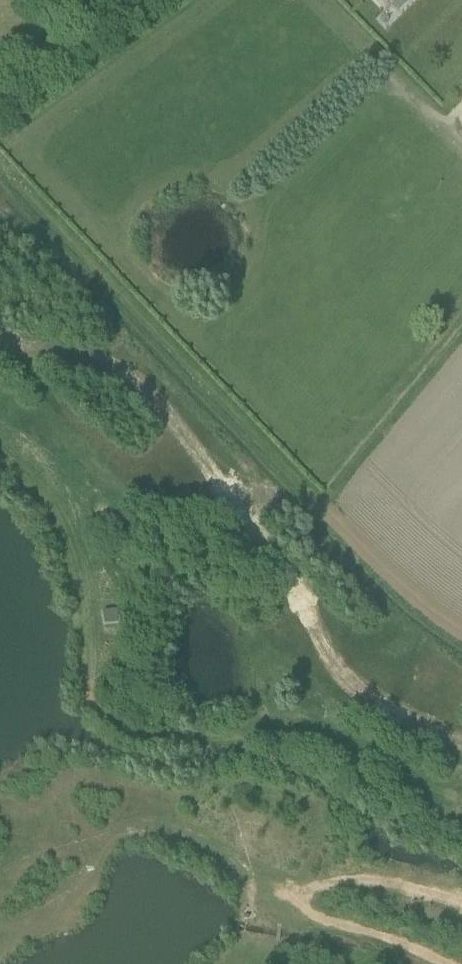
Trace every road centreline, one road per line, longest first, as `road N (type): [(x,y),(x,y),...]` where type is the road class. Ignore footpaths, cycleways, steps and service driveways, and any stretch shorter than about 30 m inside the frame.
road 1 (unclassified): [(0,101),(141,0)]

